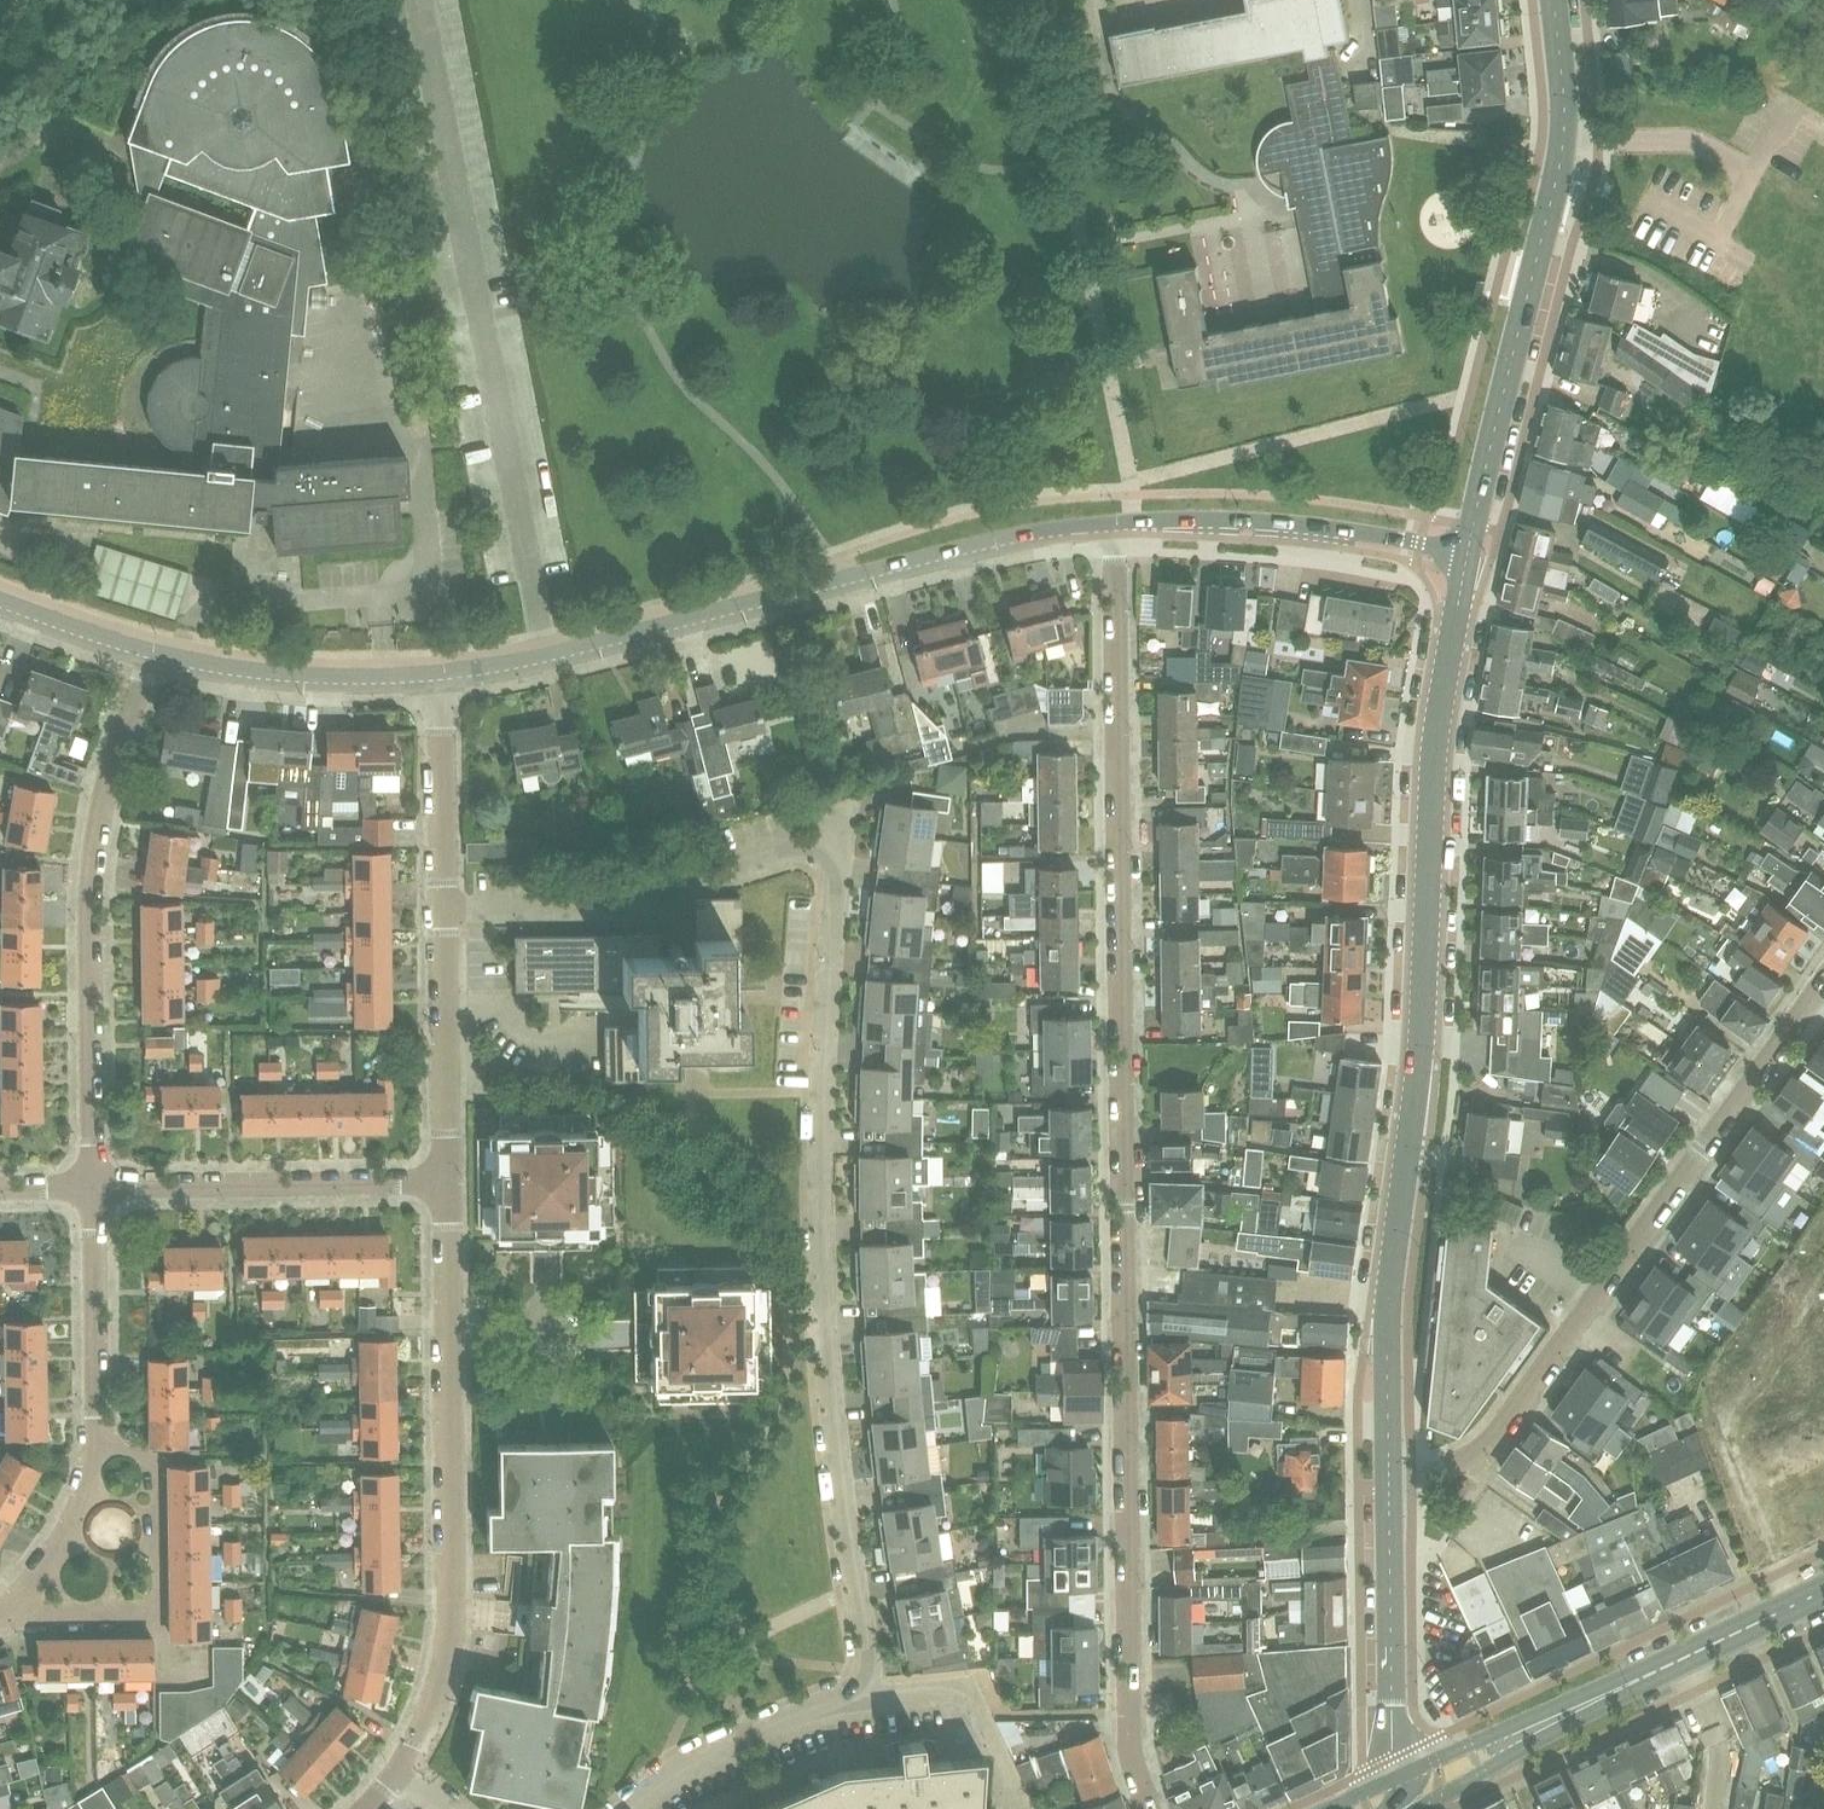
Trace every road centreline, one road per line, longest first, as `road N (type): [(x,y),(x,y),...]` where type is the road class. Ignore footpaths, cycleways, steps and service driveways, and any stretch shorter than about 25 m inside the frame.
road 1 (residential): [(1113,524),(1130,1720),(1151,1808)]
road 2 (residential): [(866,1699),(867,1652),(826,1303),(823,1090),(836,899),(830,843),(817,840),(624,906),(445,908)]
road 3 (secondary): [(1383,1476),(1387,1332),(1426,999),(1432,790),(1467,554)]
road 4 (primary): [(437,675),(599,645),(1032,535),(1113,524)]
road 5 (residential): [(1383,1476),(1425,1472),(1485,1446),(1823,982)]
road 6 (residential): [(400,1770),(432,1715),(451,1638),(448,1182)]
road 7 (primary): [(1467,554),(1558,186),(1566,75),(1558,0)]
road 8 (residential): [(97,1188),(87,876),(109,767),(151,654)]
road 9 (residential): [(5,1614),(163,1620),(159,1459),(96,1441)]
road 10 (primary): [(1113,524),(1248,522),(1467,554)]
road 11 (residential): [(448,1182),(97,1188)]
road 12 (secondary): [(1396,1780),(1383,1476)]
road 13 (primary): [(151,654),(295,677),(437,675)]
road 14 (secondary): [(1408,1808),(1650,1678)]
road 15 (residential): [(448,1182),(445,908)]
road 16 (secondary): [(1650,1678),(1396,1780)]
road 17 (residential): [(627,1808),(670,1773),(748,1734),(832,1702),(866,1699)]
road 18 (residential): [(96,1441),(97,1188)]
road 19 (residential): [(445,908),(437,675)]
road 20 (residential): [(1018,1808),(974,1694),(866,1699)]
road 21 (residential): [(5,1614),(59,1545),(85,1495),(96,1441)]
road 22 (secondary): [(1650,1678),(1823,1593)]
road 23 (primary): [(0,601),(151,654)]

